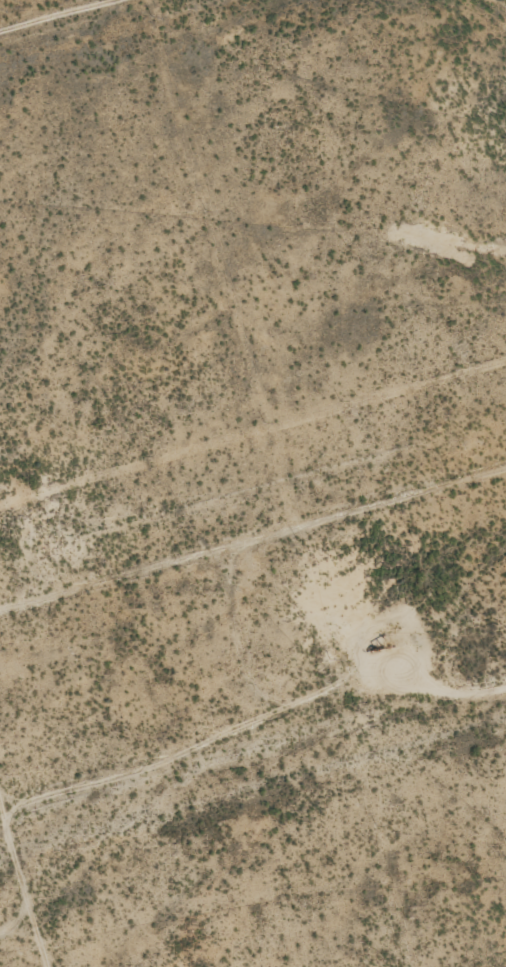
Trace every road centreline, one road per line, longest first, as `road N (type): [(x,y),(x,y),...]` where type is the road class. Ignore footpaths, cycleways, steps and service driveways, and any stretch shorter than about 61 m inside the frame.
road 1 (track): [(0,44),(149,0)]

